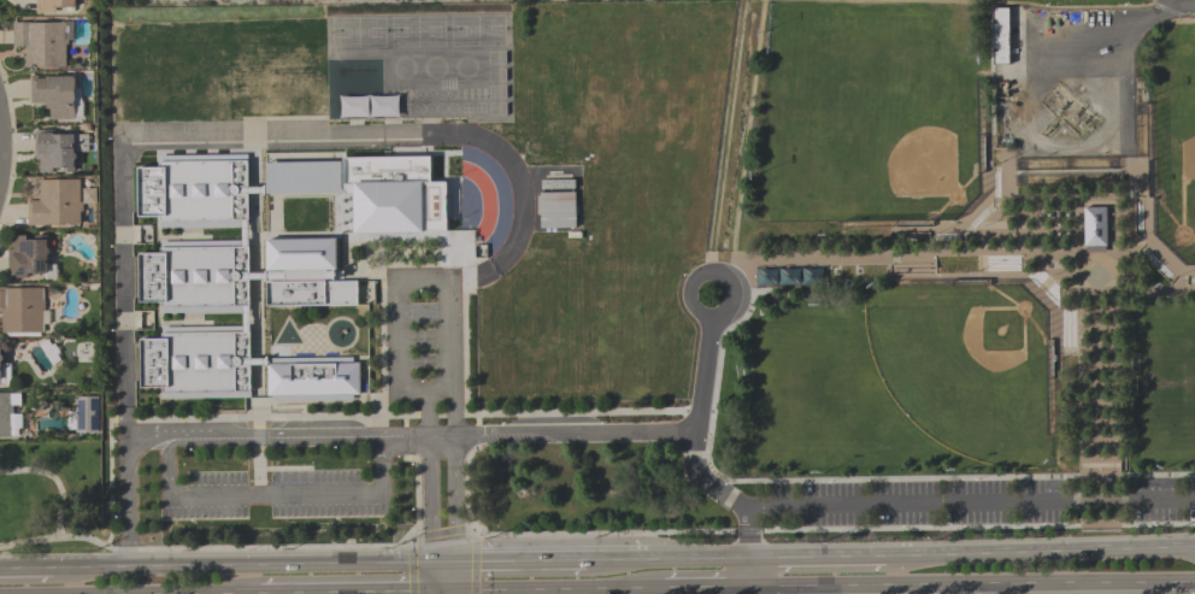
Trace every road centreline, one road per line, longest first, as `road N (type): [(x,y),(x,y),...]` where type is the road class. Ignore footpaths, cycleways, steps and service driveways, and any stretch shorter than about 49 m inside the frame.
road 1 (tertiary): [(747,587),(1194,581)]
road 2 (tertiary): [(451,561),(126,566)]
road 3 (tertiary): [(1194,548),(884,555)]
road 4 (tertiary): [(447,590),(663,588)]
road 5 (tertiary): [(259,593),(447,590)]
road 6 (tertiary): [(884,555),(747,559)]
road 7 (tertiary): [(585,560),(451,561)]

